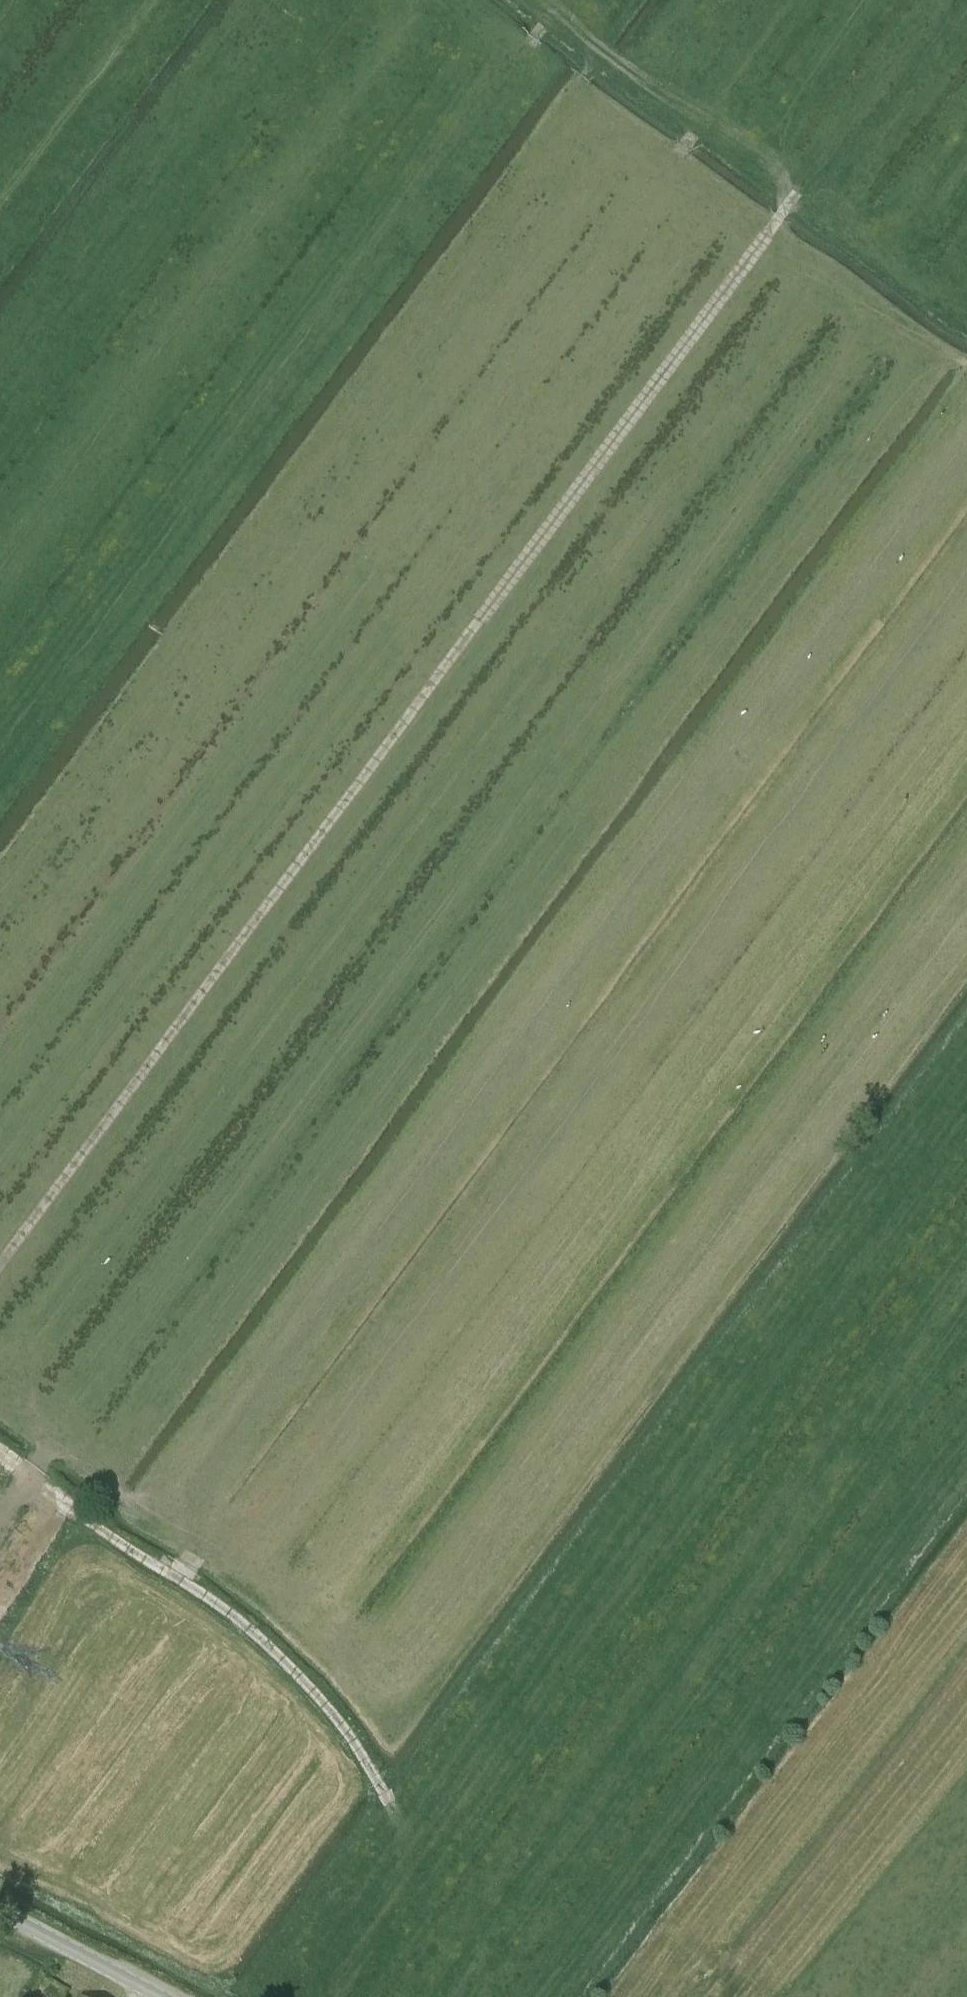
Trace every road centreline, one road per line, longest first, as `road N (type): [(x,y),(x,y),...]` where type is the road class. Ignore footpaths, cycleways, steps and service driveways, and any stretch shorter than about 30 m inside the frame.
road 1 (tertiary): [(162,1996),(0,1913)]

